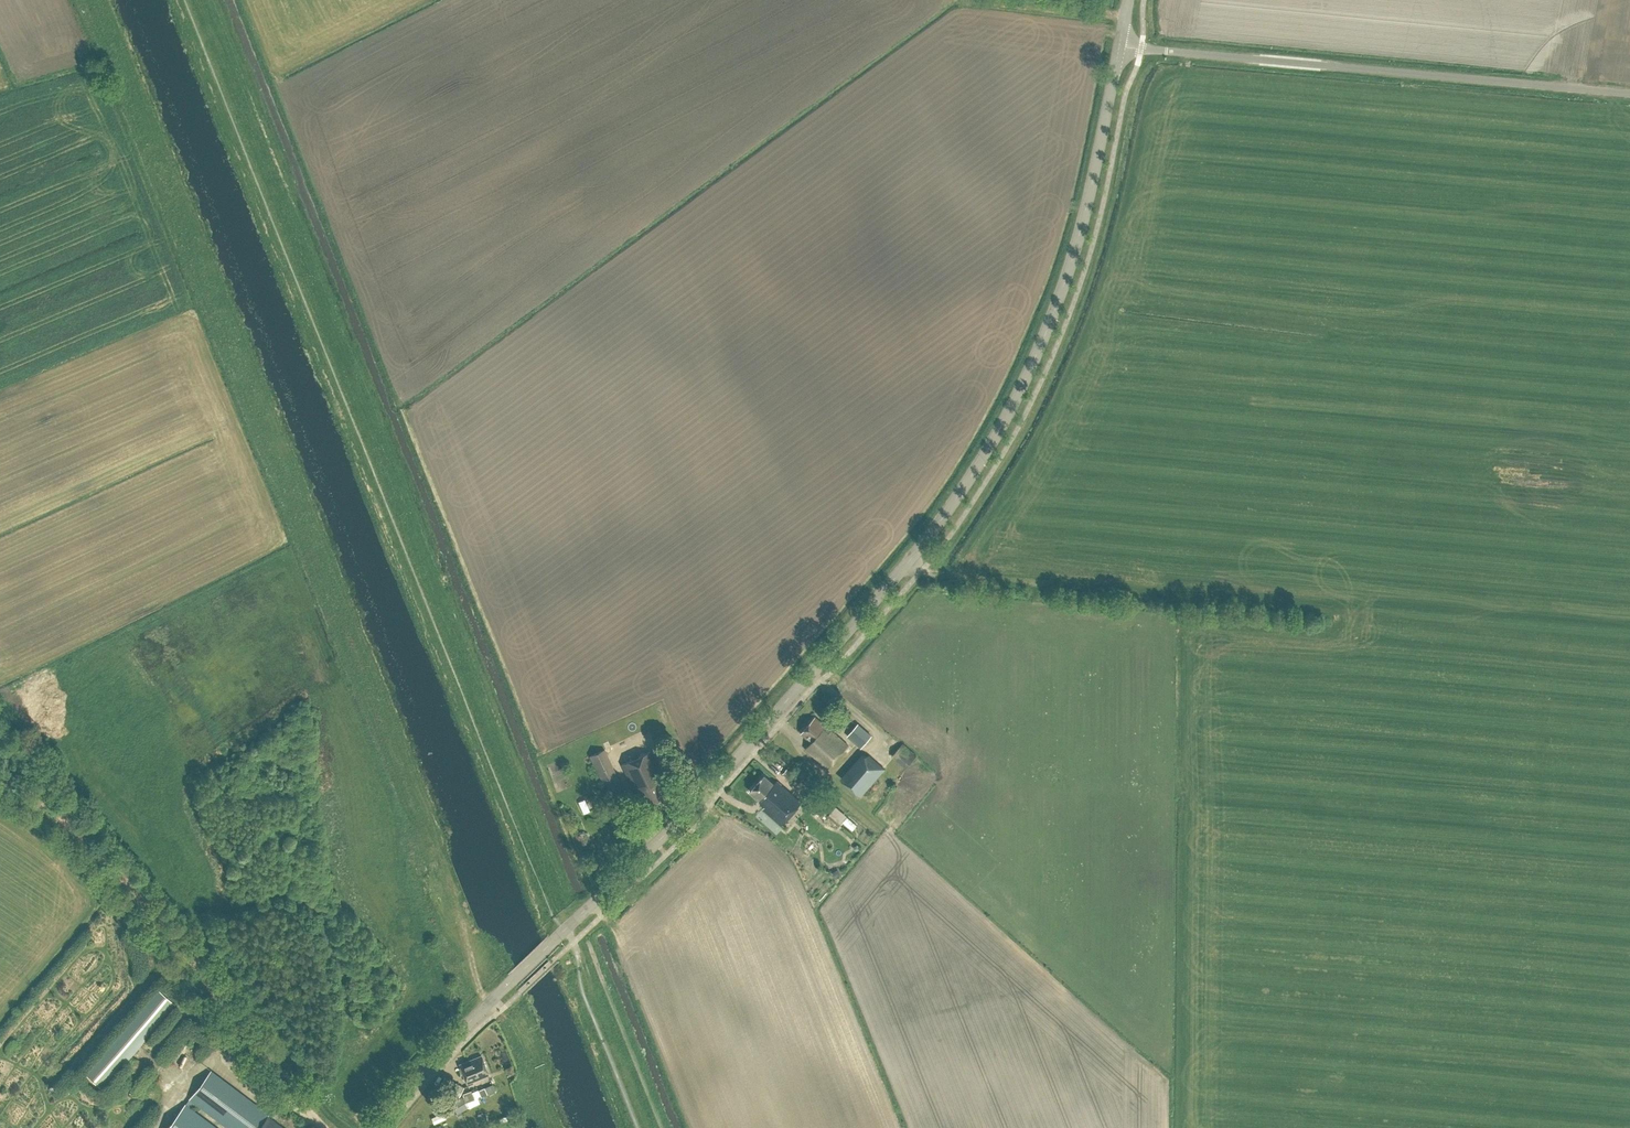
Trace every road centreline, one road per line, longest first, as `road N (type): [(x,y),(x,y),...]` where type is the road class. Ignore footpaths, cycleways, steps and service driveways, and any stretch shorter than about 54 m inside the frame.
road 1 (tertiary): [(375,1127),(442,1048),(685,813),(953,503),(1052,314),(1077,247),(1121,44)]
road 2 (unclassified): [(1629,93),(1121,44)]
road 3 (track): [(0,775),(116,865),(325,1127)]

